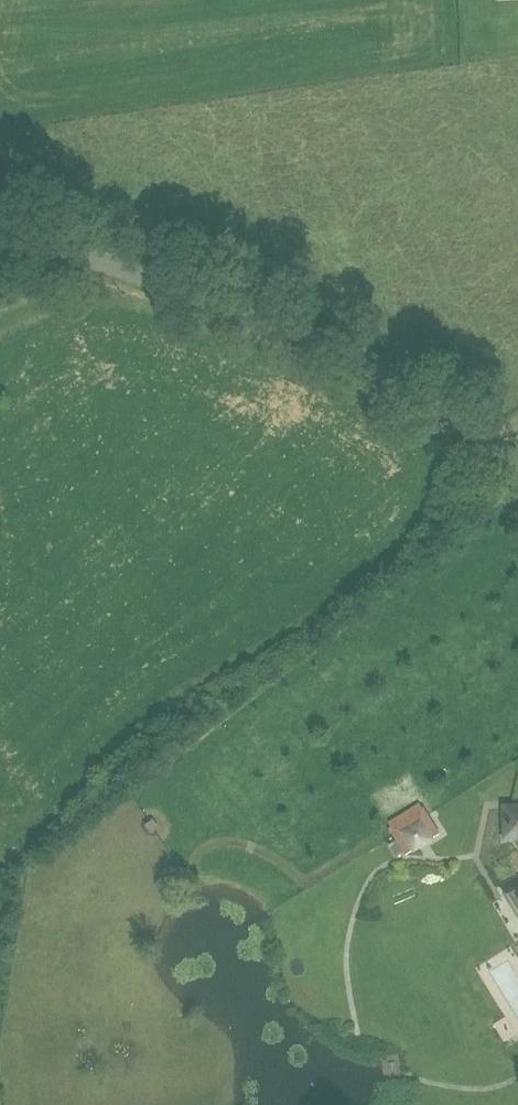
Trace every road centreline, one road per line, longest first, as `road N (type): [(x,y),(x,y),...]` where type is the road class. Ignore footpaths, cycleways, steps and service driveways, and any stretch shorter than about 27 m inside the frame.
road 1 (unclassified): [(517,481),(428,403),(274,327),(0,229)]

